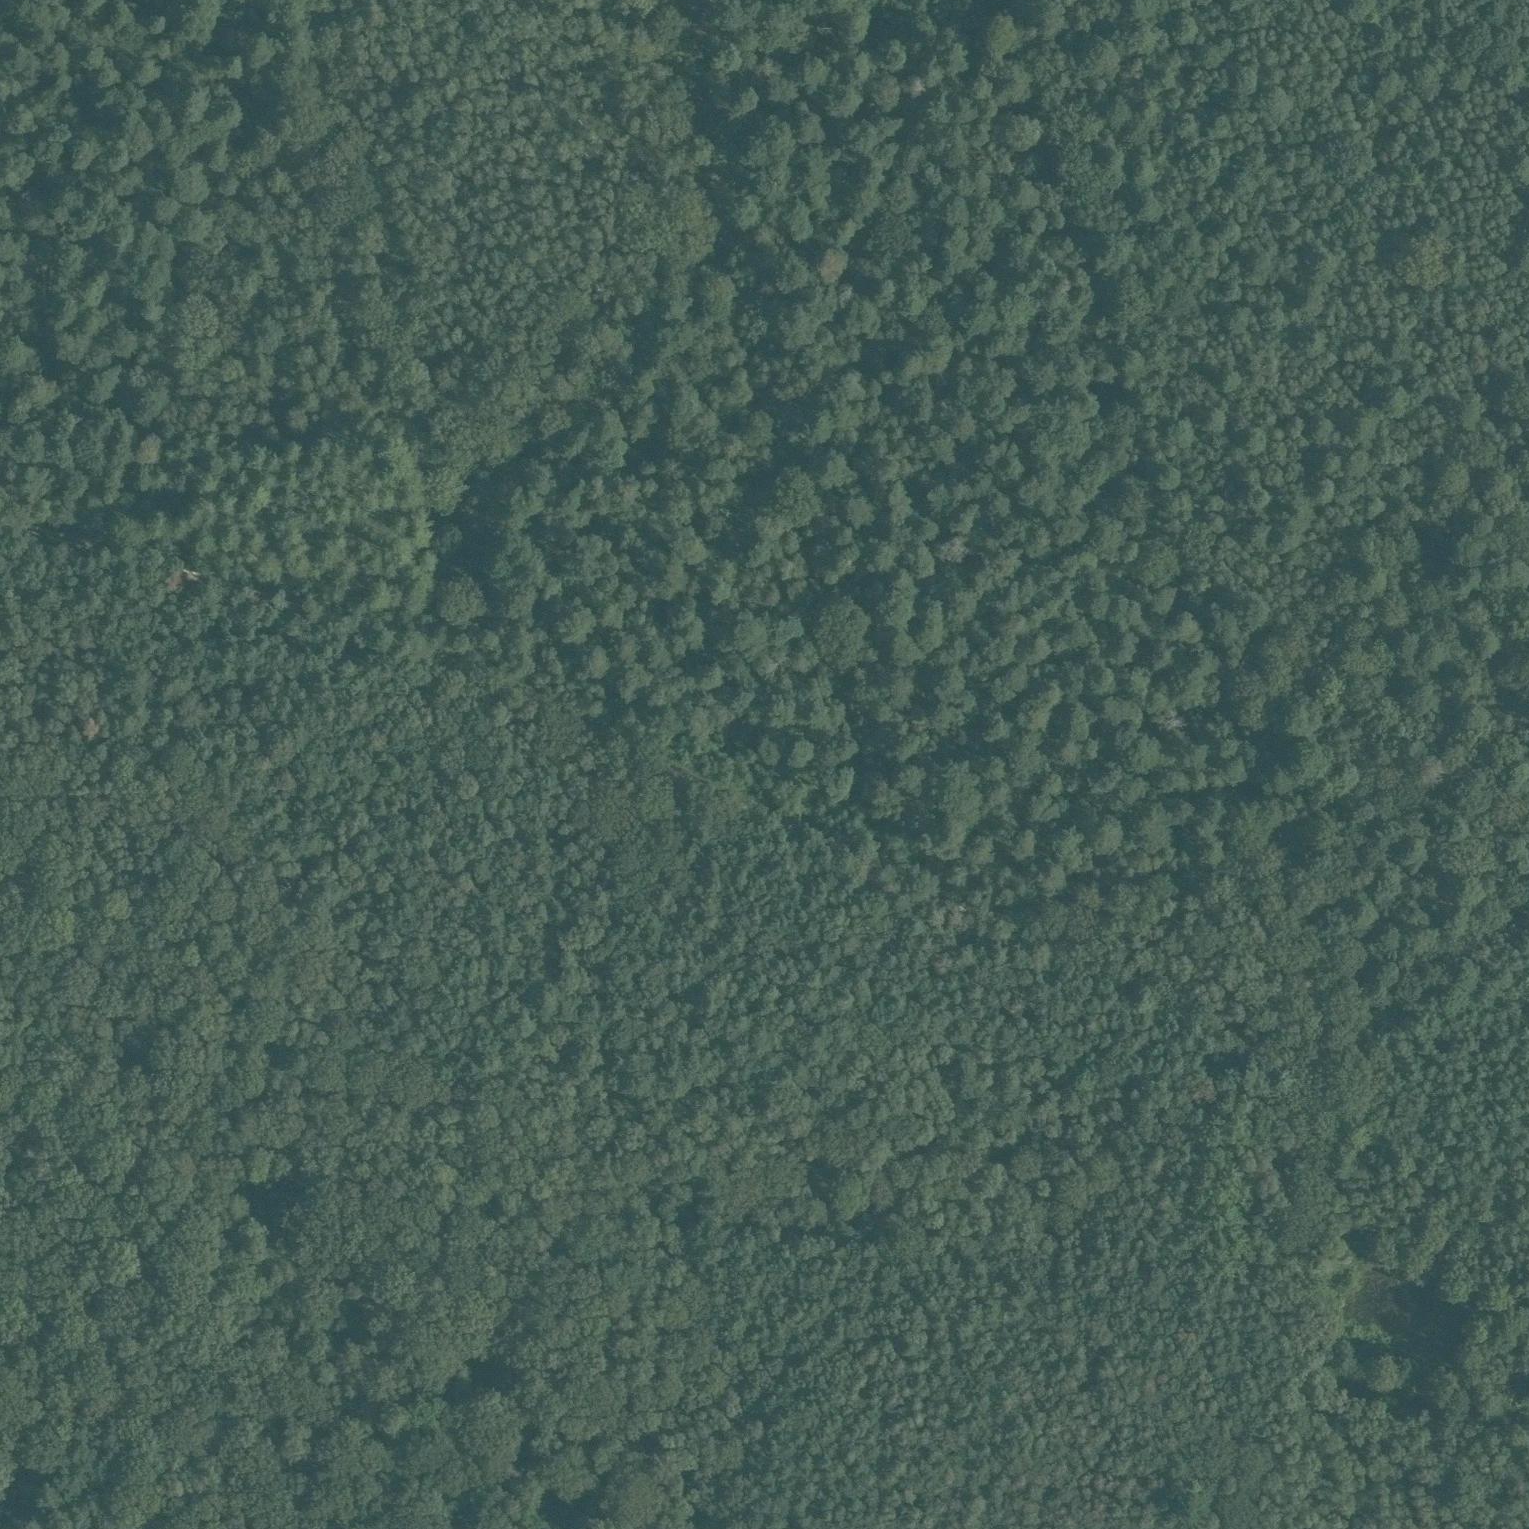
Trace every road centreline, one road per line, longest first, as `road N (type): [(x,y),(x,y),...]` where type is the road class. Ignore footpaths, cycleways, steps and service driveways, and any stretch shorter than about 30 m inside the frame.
road 1 (track): [(0,525),(497,691),(880,865),(1222,1045),(1334,1088)]
road 2 (track): [(1336,1082),(999,0)]
road 3 (track): [(880,865),(645,0)]
road 4 (track): [(1336,1082),(1528,893)]

